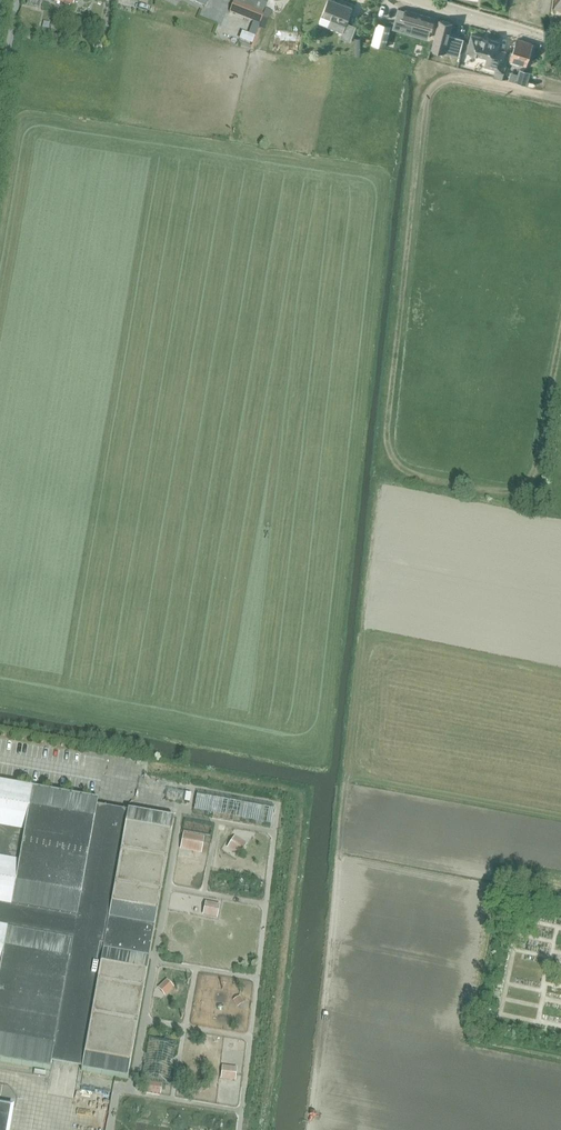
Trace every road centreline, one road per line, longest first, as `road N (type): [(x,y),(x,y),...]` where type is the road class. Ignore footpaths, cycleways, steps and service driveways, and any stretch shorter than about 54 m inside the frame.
road 1 (residential): [(560,49),(413,0)]

